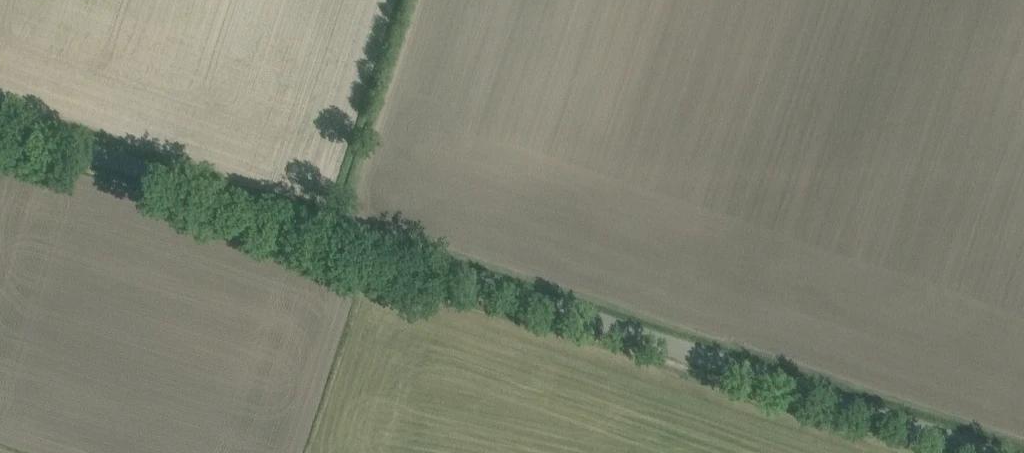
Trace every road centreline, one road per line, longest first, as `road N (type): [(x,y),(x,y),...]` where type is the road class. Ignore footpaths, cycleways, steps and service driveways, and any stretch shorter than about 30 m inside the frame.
road 1 (unclassified): [(990,452),(0,122)]

